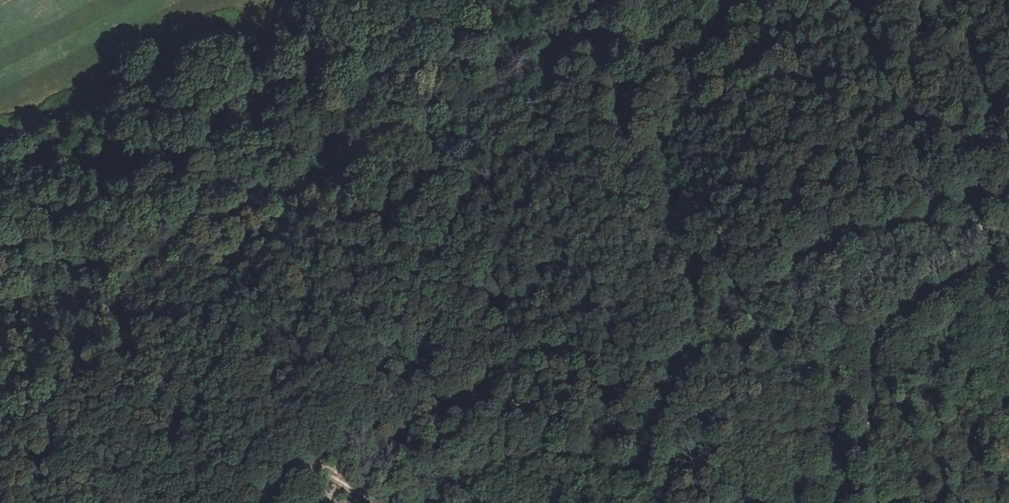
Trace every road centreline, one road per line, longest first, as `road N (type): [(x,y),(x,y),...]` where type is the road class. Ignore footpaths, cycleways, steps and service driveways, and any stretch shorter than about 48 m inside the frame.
road 1 (track): [(837,502),(870,432),(876,347),(888,324),(984,264),(991,243),(983,233),(882,235),(814,255),(752,336),(699,349),(678,364),(657,447),(643,469),(544,457),(470,480),(441,502)]
road 2 (track): [(624,0),(593,36),(525,35),(461,53),(362,55),(320,85),(309,125),(294,136),(268,148),(156,157),(41,232),(0,246)]

